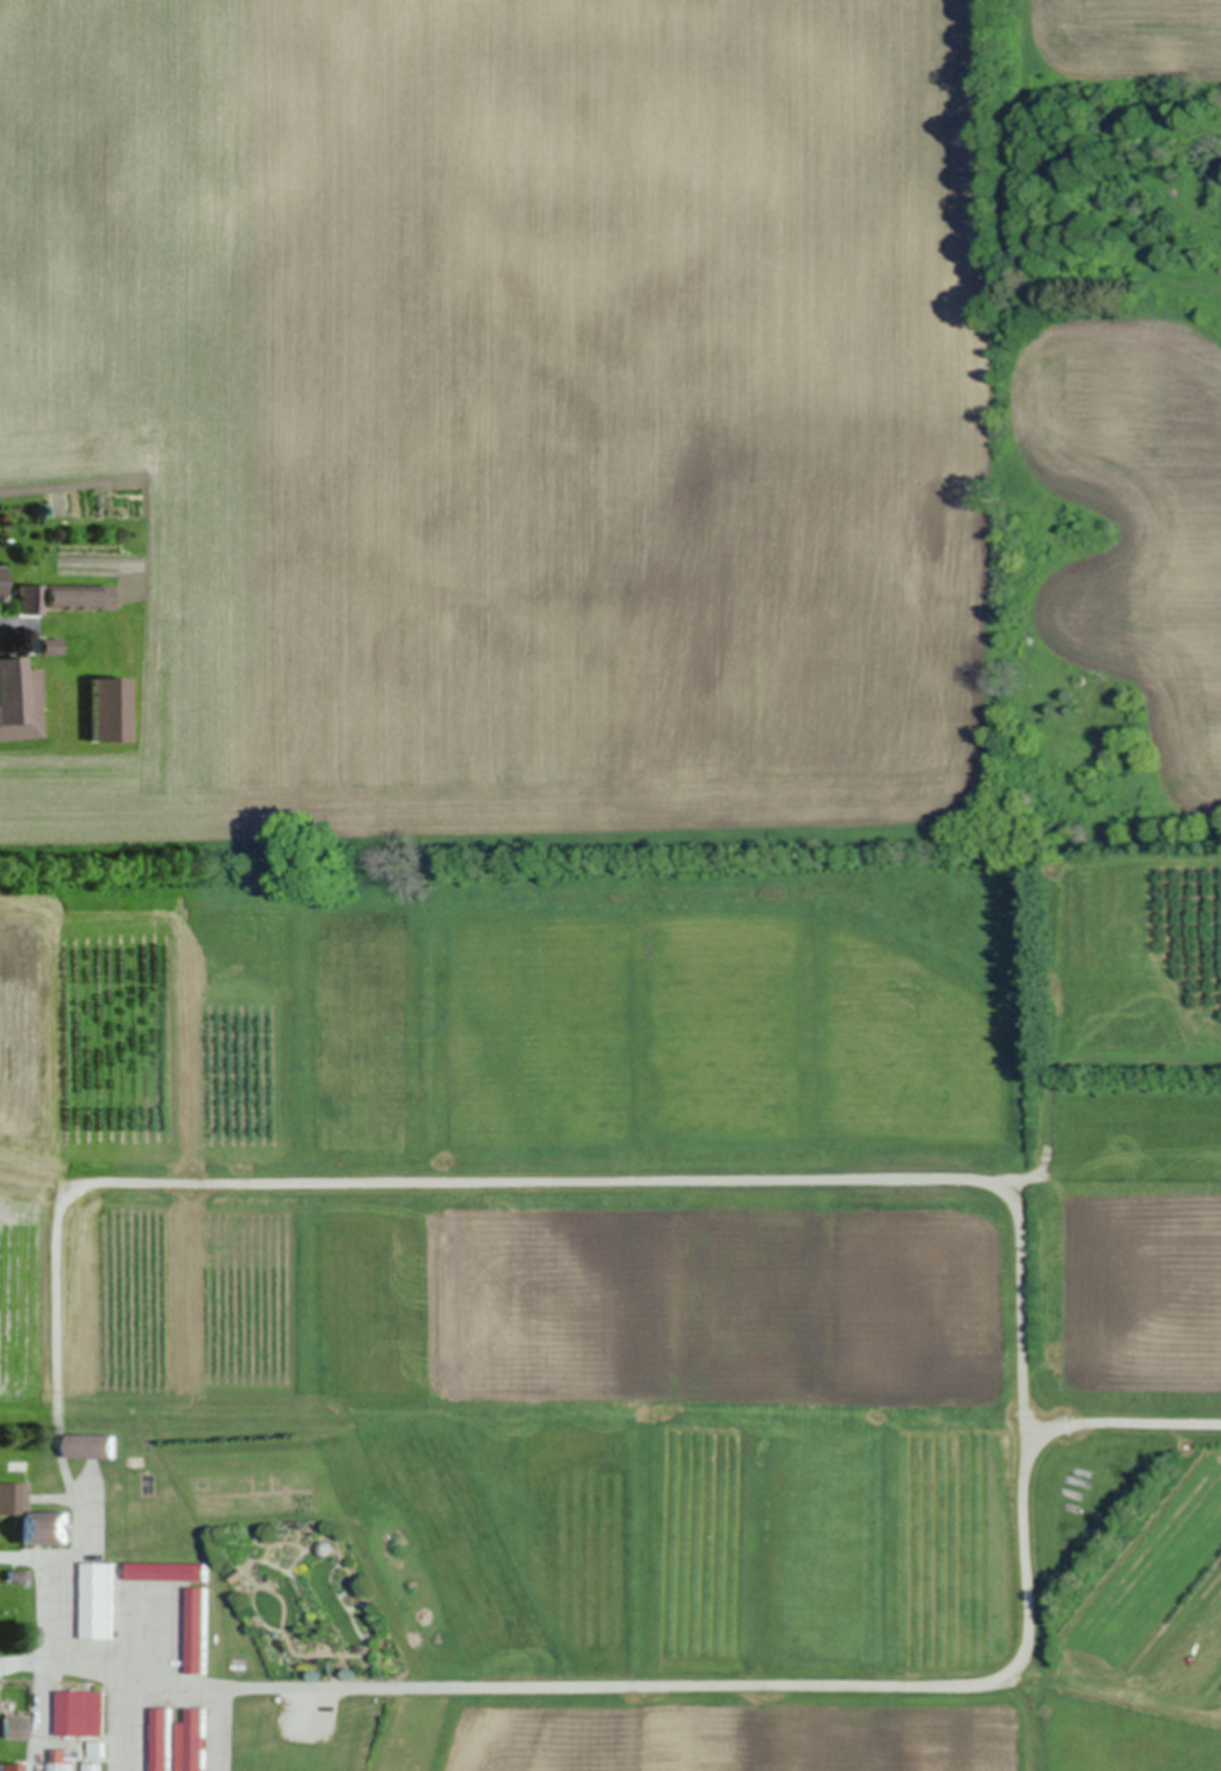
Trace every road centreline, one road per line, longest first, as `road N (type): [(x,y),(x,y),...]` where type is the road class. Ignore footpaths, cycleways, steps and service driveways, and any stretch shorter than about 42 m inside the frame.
road 1 (residential): [(59,1211),(61,1663),(204,1689),(1020,1685),(1030,1427),(1020,1211),(989,1177),(93,1184),(59,1211)]

